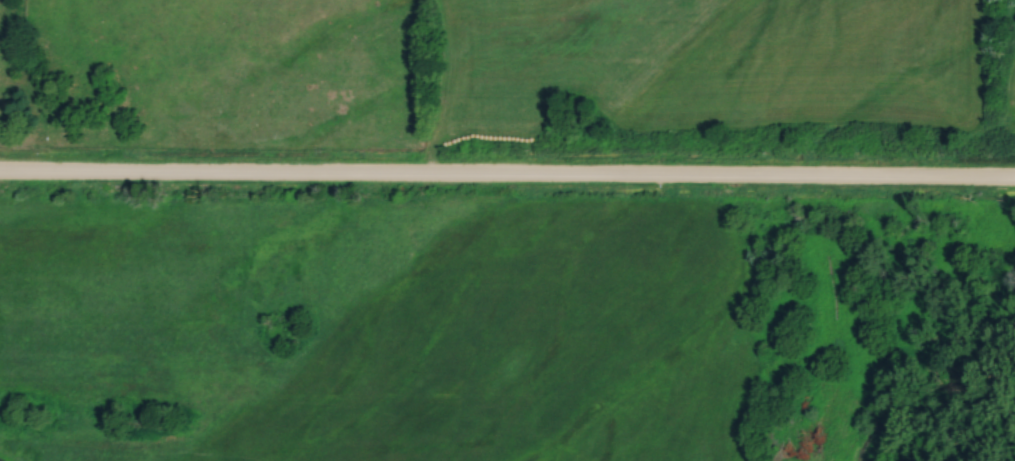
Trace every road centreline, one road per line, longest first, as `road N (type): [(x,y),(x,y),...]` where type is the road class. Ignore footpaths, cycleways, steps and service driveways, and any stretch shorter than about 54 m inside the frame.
road 1 (residential): [(1014,182),(0,178)]

